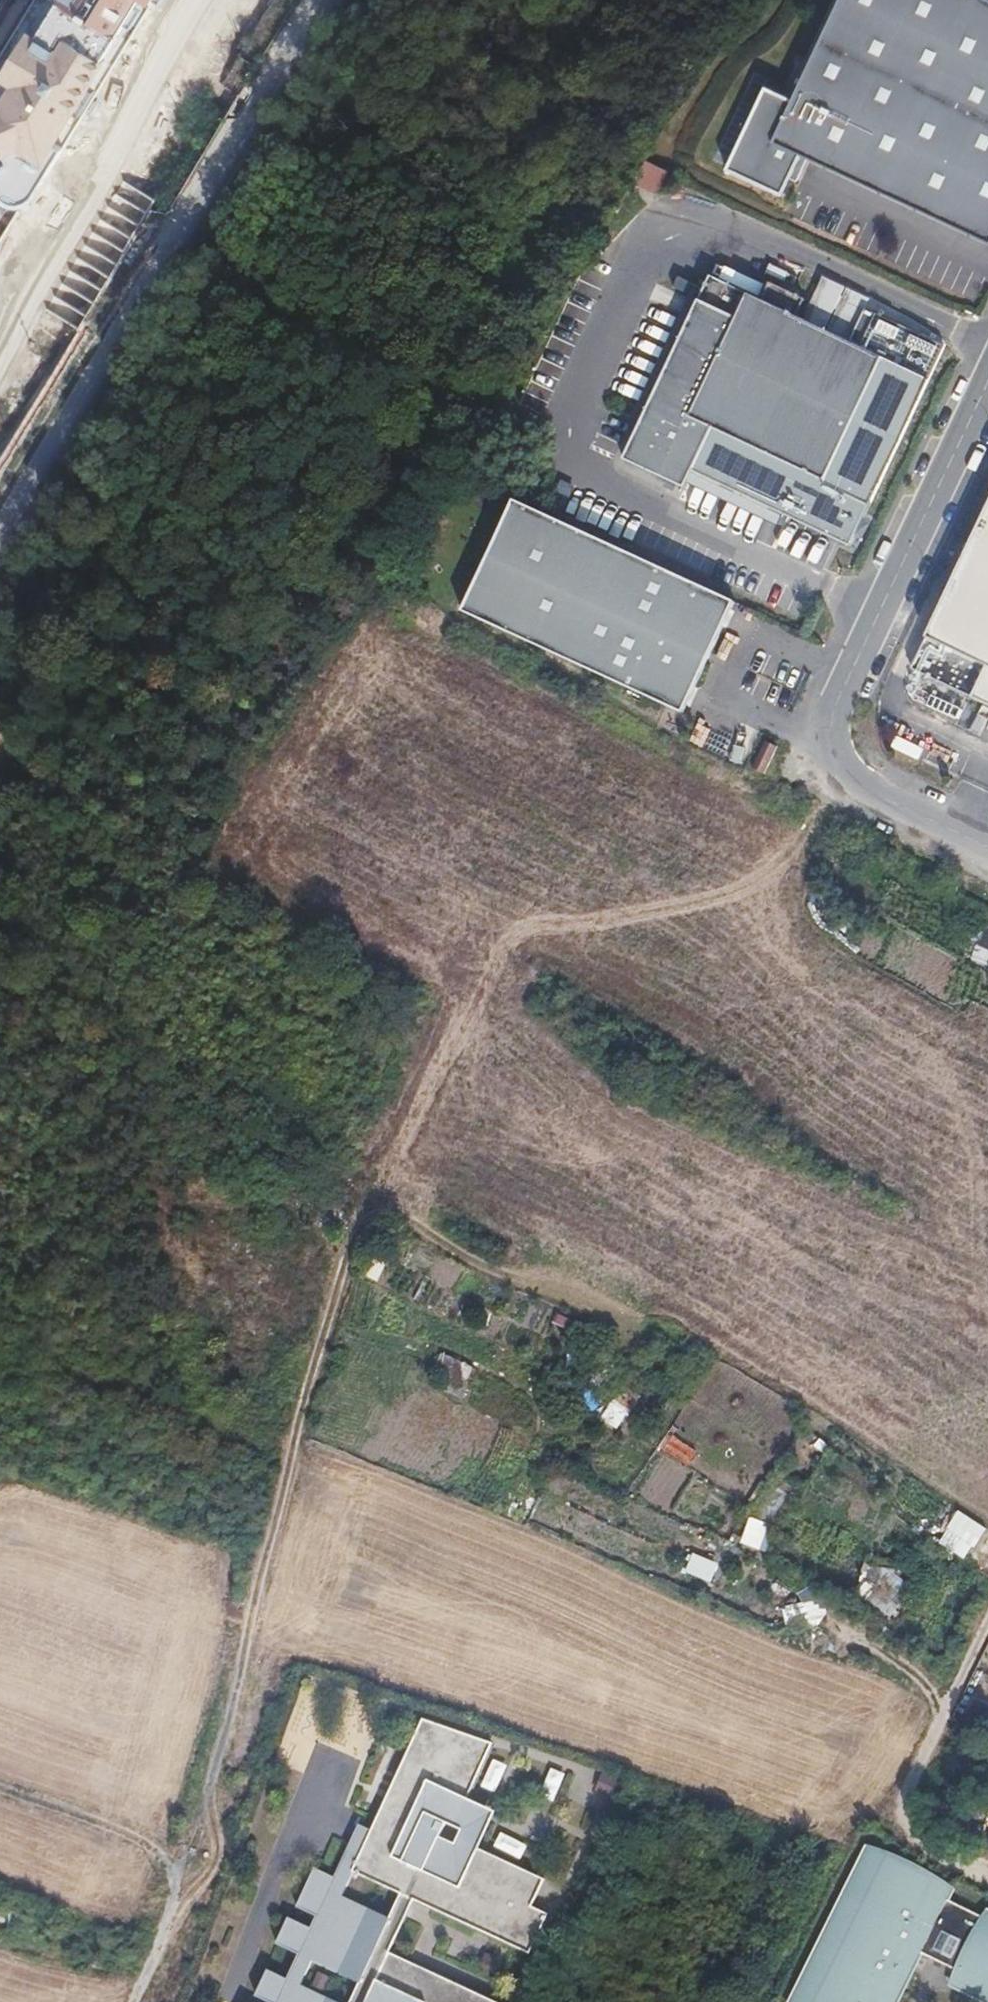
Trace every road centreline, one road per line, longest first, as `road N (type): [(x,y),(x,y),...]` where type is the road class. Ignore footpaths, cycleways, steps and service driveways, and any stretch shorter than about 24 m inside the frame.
road 1 (track): [(133,2001),(162,1941),(190,1850),(256,1620),(337,1280),(364,1218),(380,1212),(415,1222),(476,1264),(689,1349)]
road 2 (tertiary): [(326,0),(147,307),(0,532)]
road 3 (residential): [(987,378),(841,688),(835,742),(844,767),(870,795),(987,850)]
road 4 (residential): [(196,0),(0,369)]
road 5 (track): [(987,1621),(887,1825)]

